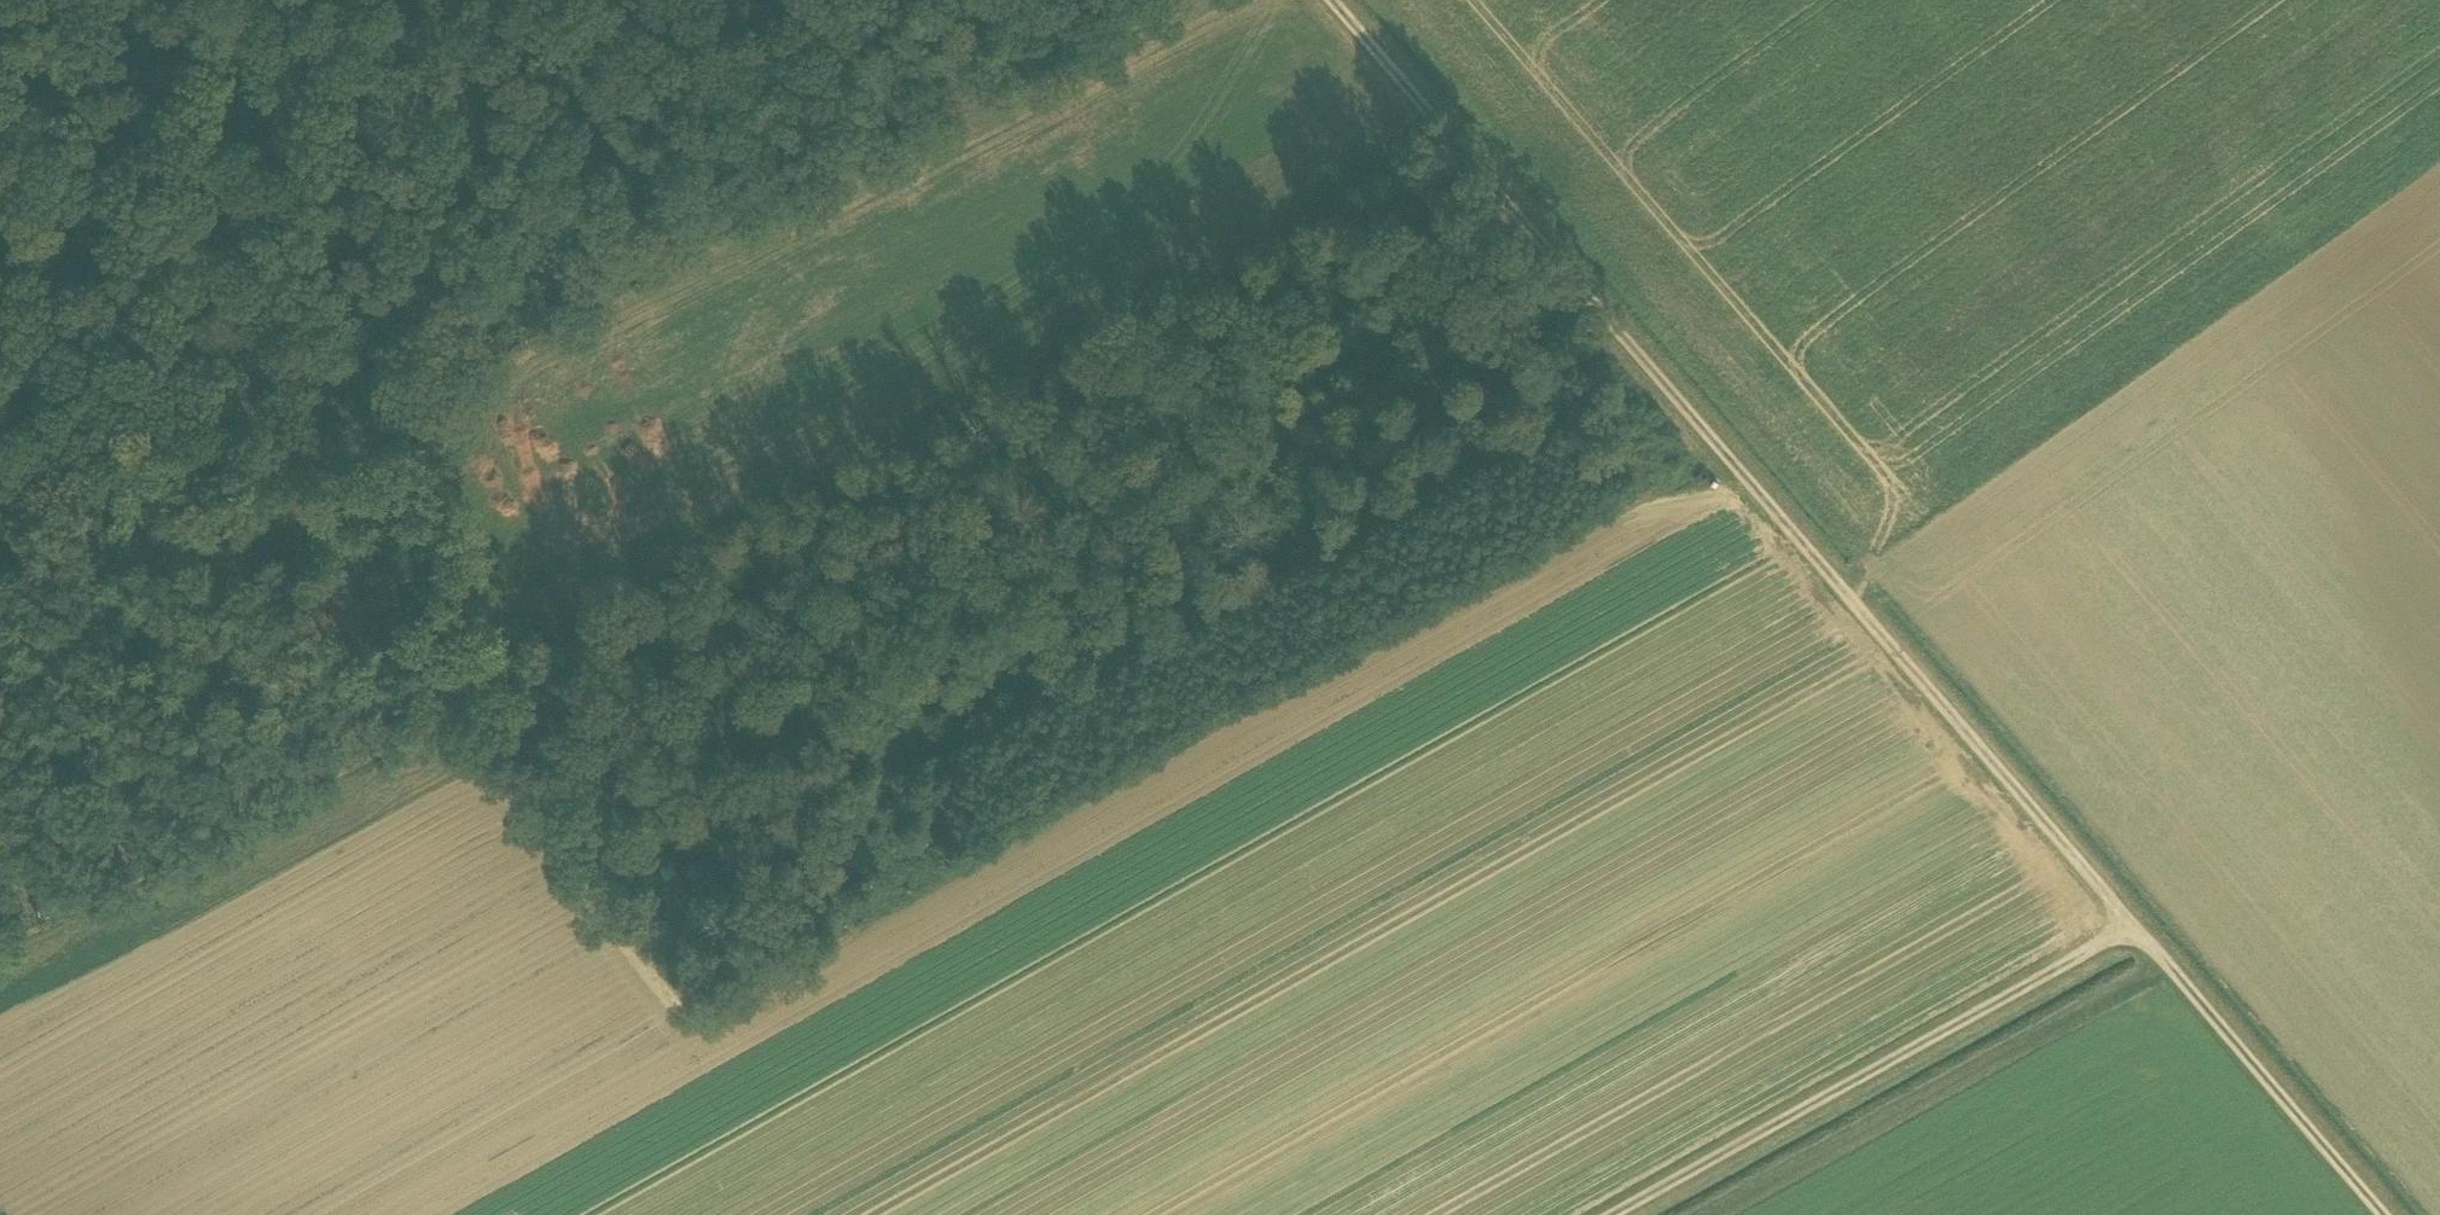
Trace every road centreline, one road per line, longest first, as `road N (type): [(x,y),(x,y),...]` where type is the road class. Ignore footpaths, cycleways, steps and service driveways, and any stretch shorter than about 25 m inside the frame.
road 1 (track): [(1331,0),(2134,926)]
road 2 (track): [(2134,926),(1612,1214)]
road 3 (track): [(2134,926),(2383,1214)]

